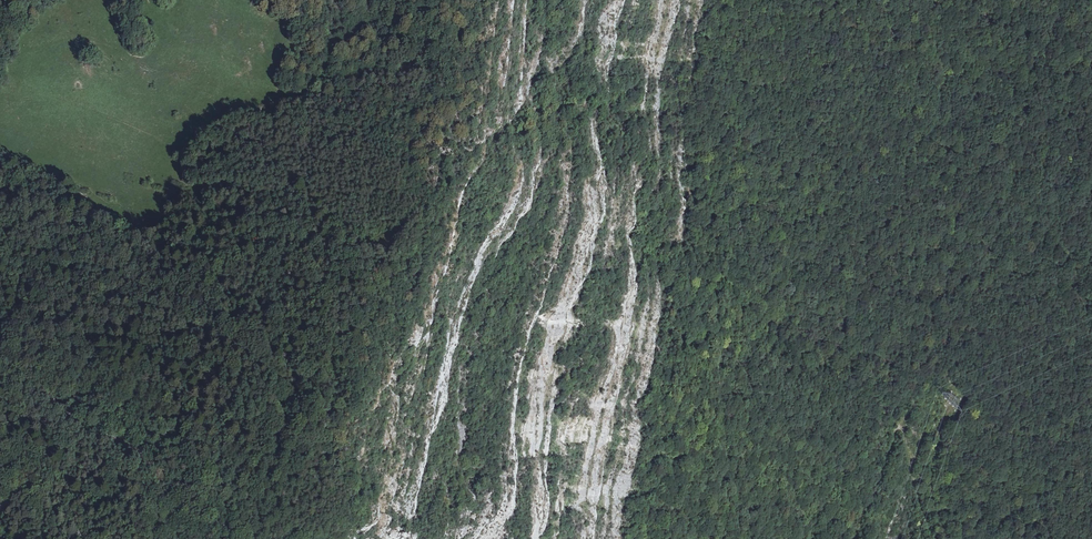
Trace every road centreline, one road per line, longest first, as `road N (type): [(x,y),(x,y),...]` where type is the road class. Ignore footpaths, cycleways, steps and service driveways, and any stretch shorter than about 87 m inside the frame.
road 1 (unclassified): [(0,356),(221,514)]
road 2 (track): [(192,538),(165,509),(60,487),(30,484),(0,511)]
road 3 (track): [(946,538),(931,474),(953,395)]

